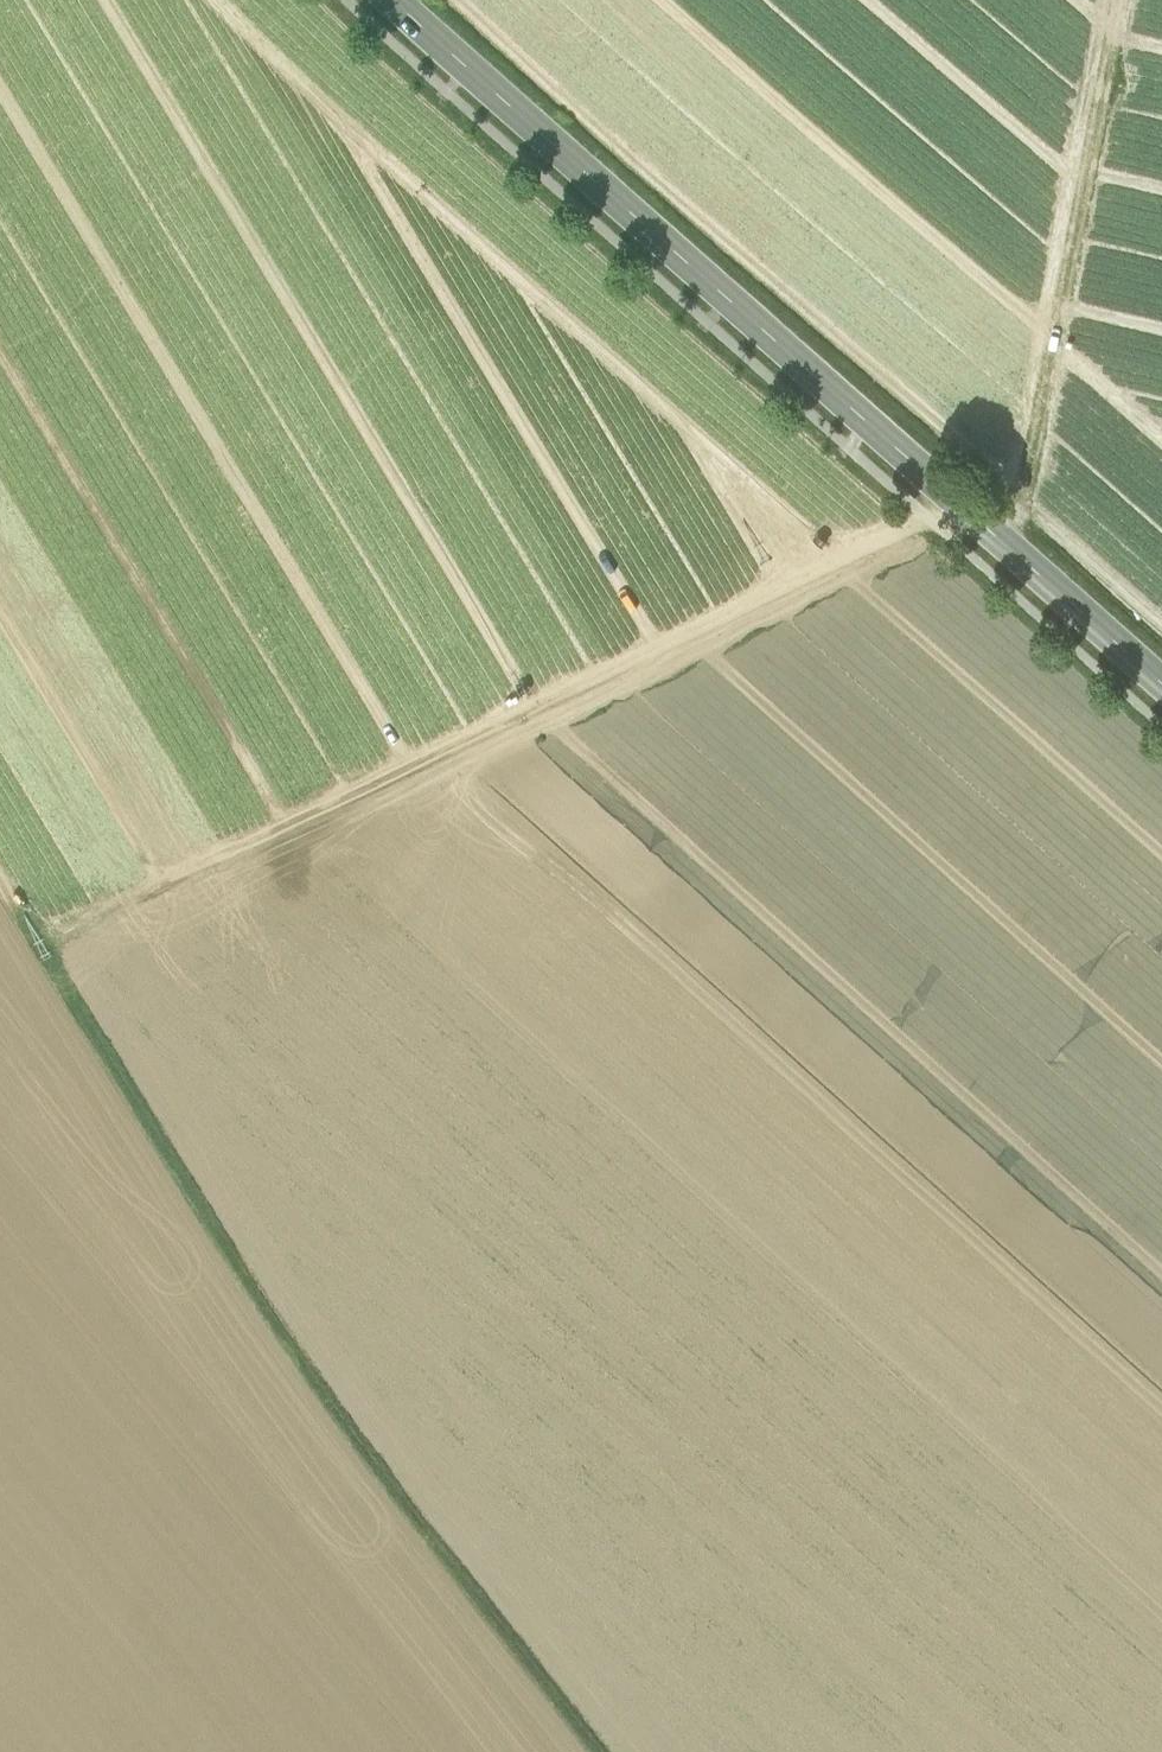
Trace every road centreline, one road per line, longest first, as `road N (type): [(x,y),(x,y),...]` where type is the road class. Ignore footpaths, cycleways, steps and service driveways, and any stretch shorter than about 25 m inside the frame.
road 1 (primary): [(397,0),(1161,683)]
road 2 (track): [(1015,551),(1120,0)]

